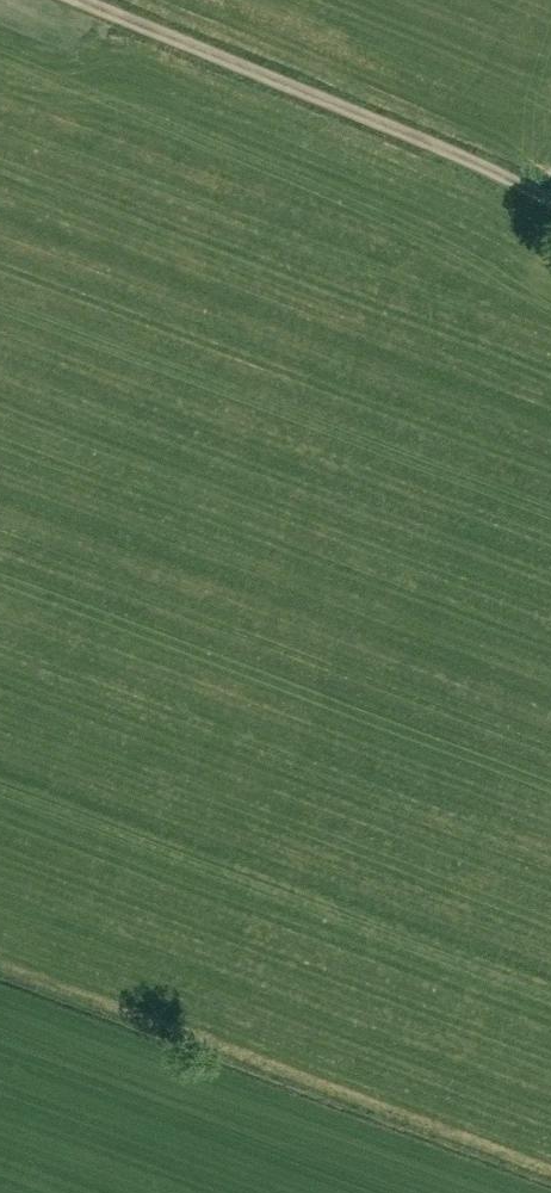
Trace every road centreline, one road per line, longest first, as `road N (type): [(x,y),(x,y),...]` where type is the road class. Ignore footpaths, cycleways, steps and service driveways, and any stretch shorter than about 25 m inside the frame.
road 1 (track): [(550,203),(459,156),(79,0)]

